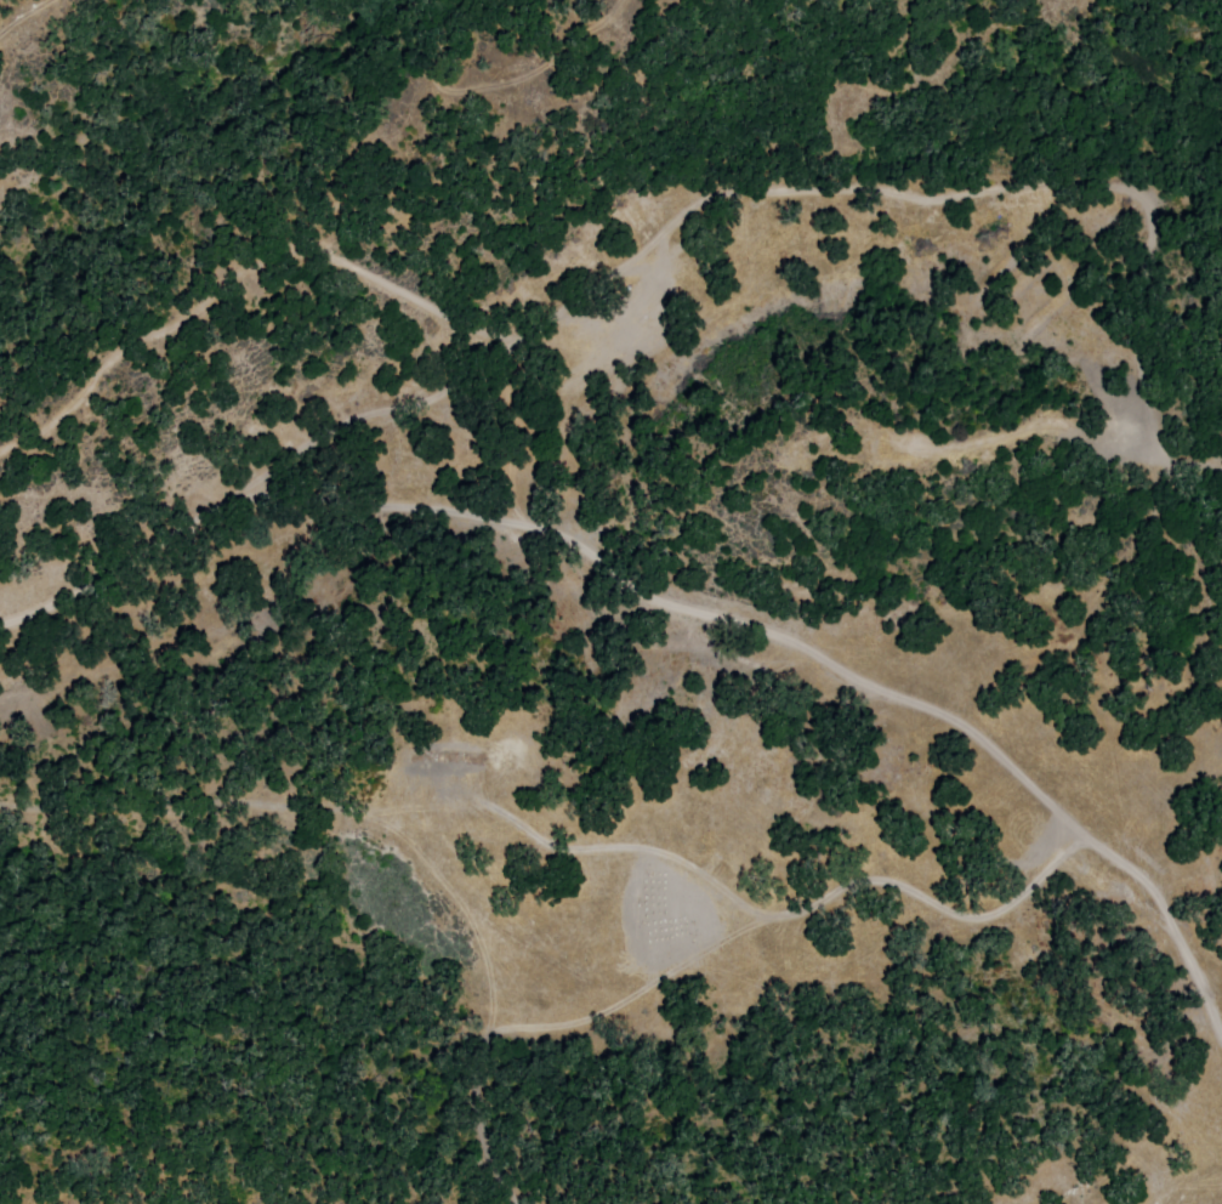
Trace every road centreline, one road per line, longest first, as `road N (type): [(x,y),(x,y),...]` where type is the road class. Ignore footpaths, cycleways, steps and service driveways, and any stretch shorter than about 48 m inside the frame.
road 1 (residential): [(1221,1045),(1204,1024),(1133,875),(1070,835),(939,714),(769,631),(625,586),(570,541),(525,522),(348,489),(256,500),(184,521),(58,597),(0,621)]
road 2 (track): [(621,0),(598,27),(513,86),(460,91),(382,61),(326,63),(288,81),(232,165),(121,269),(75,384),(0,443)]

